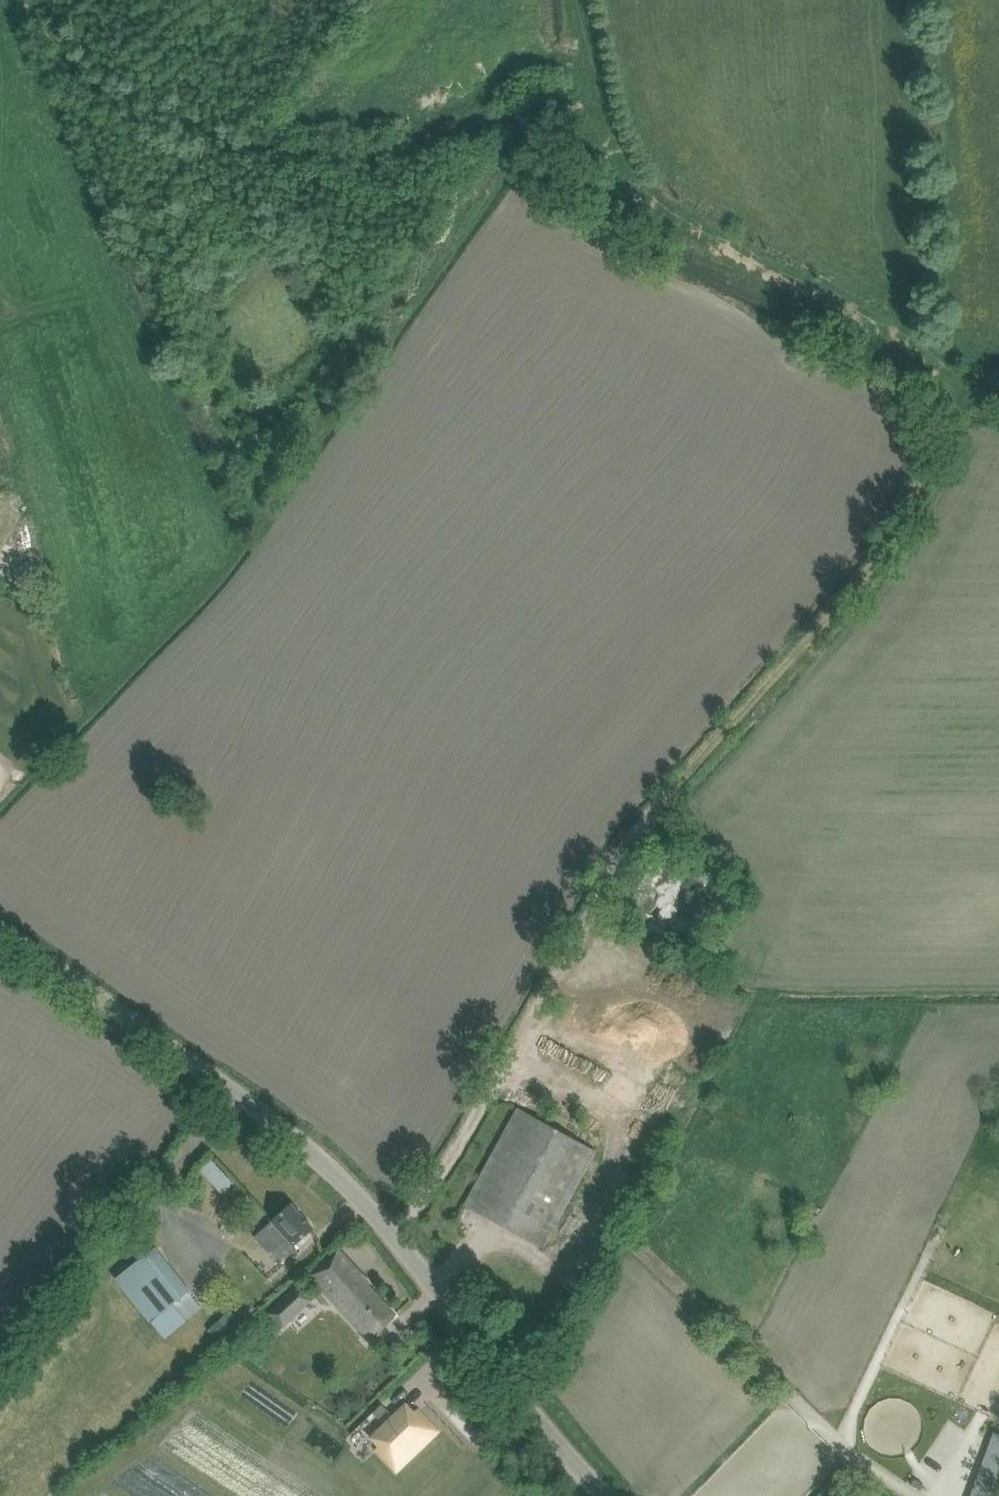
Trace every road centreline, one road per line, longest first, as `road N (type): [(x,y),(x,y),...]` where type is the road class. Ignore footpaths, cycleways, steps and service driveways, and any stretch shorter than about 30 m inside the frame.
road 1 (unclassified): [(607,1495),(560,1448),(389,1228),(323,1161),(0,928)]

